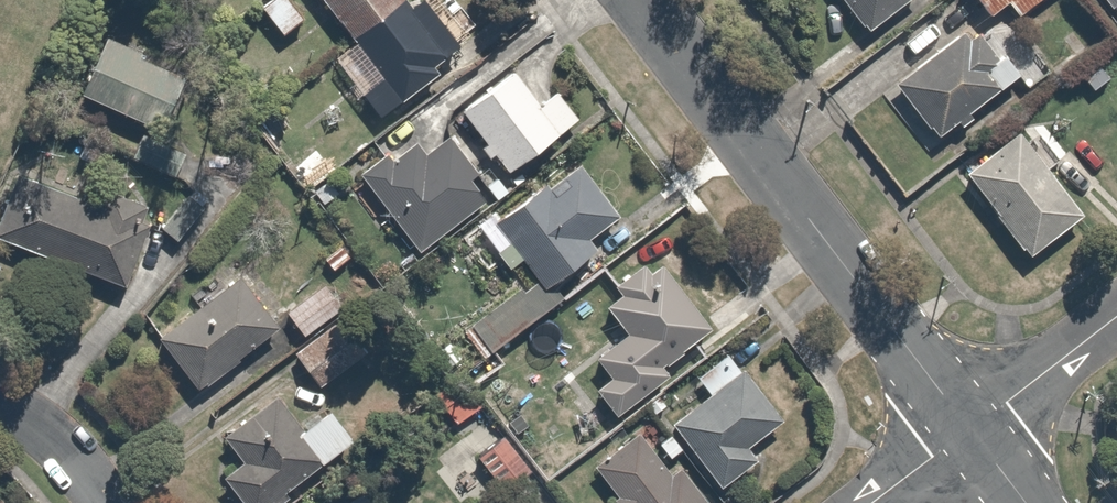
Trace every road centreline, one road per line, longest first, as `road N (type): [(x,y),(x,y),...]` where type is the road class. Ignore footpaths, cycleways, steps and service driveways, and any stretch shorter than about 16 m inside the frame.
road 1 (residential): [(972,430),(650,0)]
road 2 (residential): [(972,430),(1116,317)]
road 3 (residential): [(0,411),(16,413),(88,502)]
road 4 (residential): [(874,502),(972,430)]

